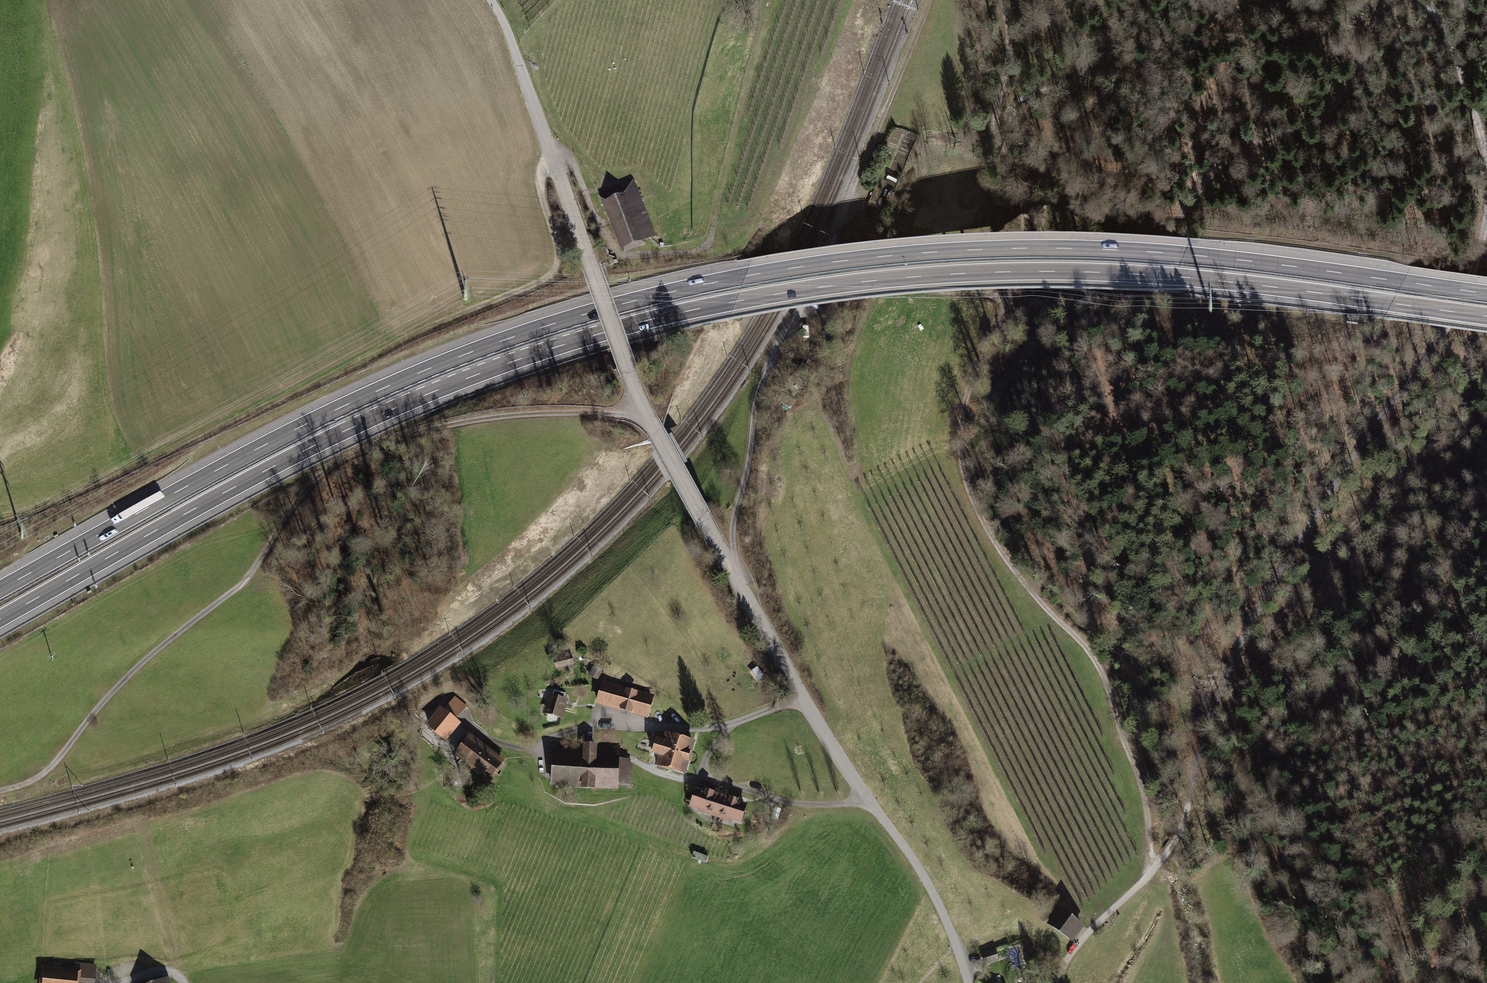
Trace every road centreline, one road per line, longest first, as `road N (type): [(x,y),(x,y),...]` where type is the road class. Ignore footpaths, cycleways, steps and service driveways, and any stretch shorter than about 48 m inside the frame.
road 1 (motorway): [(0,619),(268,470),(431,393),(597,335),(736,301),(907,277),(1095,273),(1486,316)]
road 2 (motorway): [(1486,293),(1246,260),(1083,248),(905,254),(746,275),(586,314),(420,372),(255,449),(0,589)]
road 3 (track): [(0,522),(56,507),(428,328),(547,279),(557,249),(542,176),(553,159),(571,163),(622,256),(692,254),(709,244),(715,215)]
road 4 (track): [(1151,870),(1141,782),(1097,664),(1005,559),(968,489),(961,437),(968,394),(1009,297),(1026,227),(1020,190),(994,136),(1007,42),(1003,0)]
road 5 (unclassified): [(592,266),(656,432),(807,700),(920,870),(968,982)]
road 6 (track): [(649,417),(484,418),(341,460),(309,485),(249,583),(129,676),(44,775),(0,791)]
road 7 (track): [(734,571),(759,395),(931,0)]
road 8 (track): [(1228,679),(1299,543),(1443,333),(1486,248),(1486,216)]
road 9 (track): [(1123,384),(1143,297),(1189,201),(1224,158),(1337,103),(1384,0)]
road 10 (track): [(1486,383),(1228,679)]
road 11 (residential): [(1058,982),(1084,939),(1178,839),(1216,694),(1228,679)]
road 12 (unclassified): [(592,266),(511,33),(492,0)]
road 13 (track): [(1486,154),(1466,82),(1426,0)]
road 14 (track): [(1431,982),(1486,875)]

